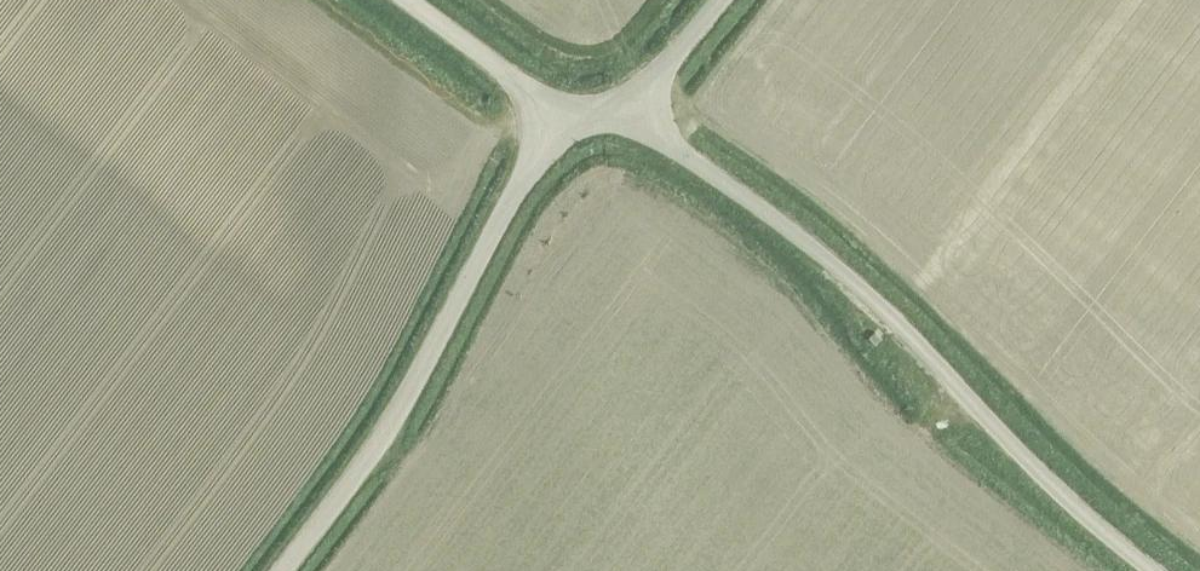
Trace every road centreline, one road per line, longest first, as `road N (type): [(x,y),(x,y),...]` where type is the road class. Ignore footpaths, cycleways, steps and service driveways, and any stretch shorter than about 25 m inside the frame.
road 1 (unclassified): [(1150,570),(1067,502),(932,360),(787,229),(620,116)]
road 2 (unclassified): [(282,570),(405,402),(558,118)]
road 3 (unclassified): [(558,118),(404,0)]
road 4 (unclassified): [(620,116),(712,0)]

